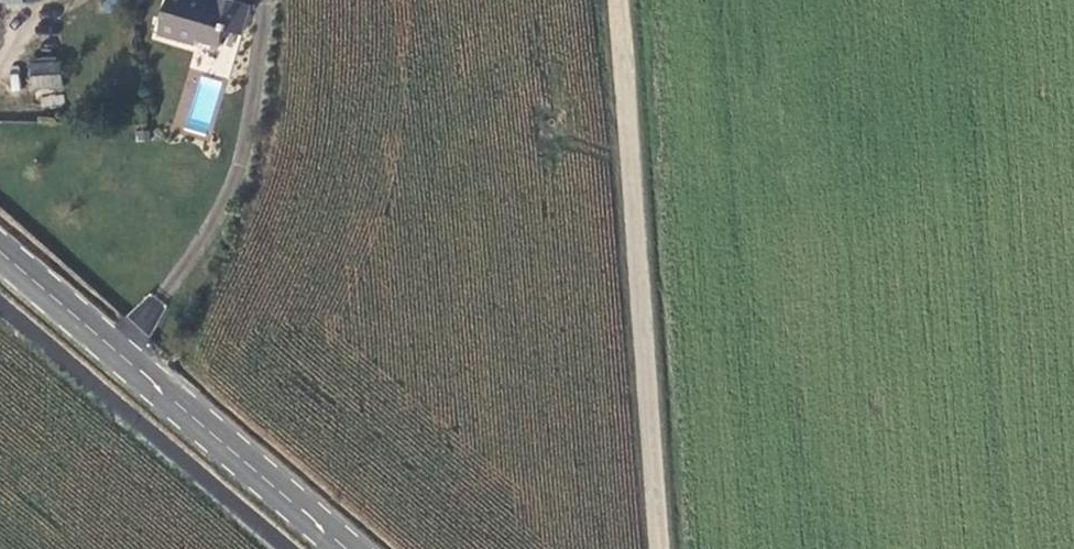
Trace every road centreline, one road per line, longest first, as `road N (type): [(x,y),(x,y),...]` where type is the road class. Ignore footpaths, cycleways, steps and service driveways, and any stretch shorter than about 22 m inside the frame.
road 1 (unclassified): [(661,548),(613,0)]
road 2 (tertiary): [(351,548),(0,249)]

